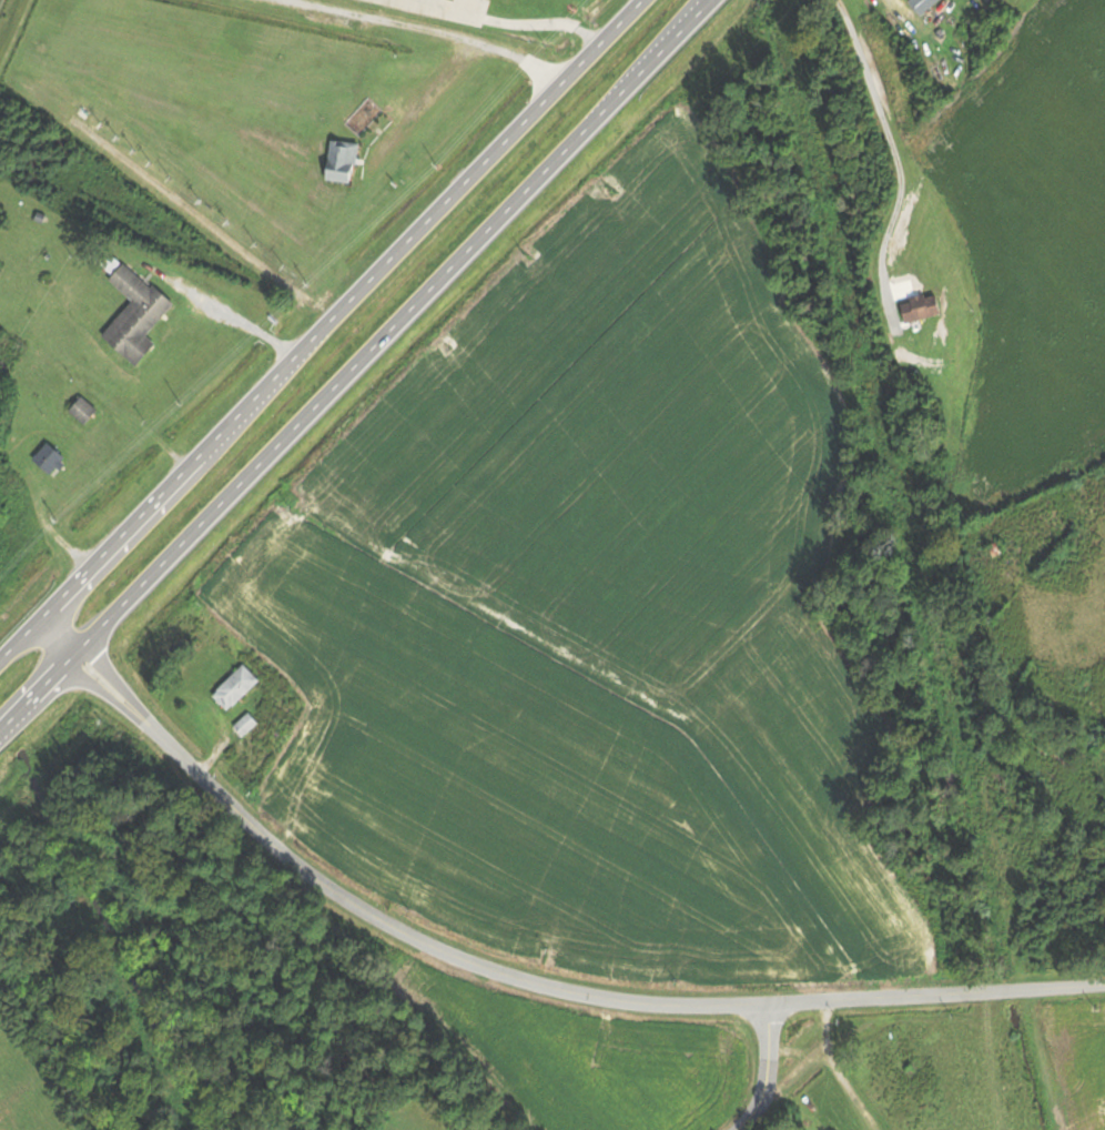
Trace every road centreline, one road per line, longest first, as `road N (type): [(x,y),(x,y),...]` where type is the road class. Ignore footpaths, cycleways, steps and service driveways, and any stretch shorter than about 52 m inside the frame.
road 1 (residential): [(1104,991),(699,1008),(578,996),(480,969),(358,909),(220,795),(42,615)]
road 2 (trunk): [(0,741),(723,0)]
road 3 (trunk): [(640,0),(0,659)]
road 4 (residential): [(575,68),(285,0)]
road 5 (residential): [(738,1129),(766,1090),(771,1006)]

